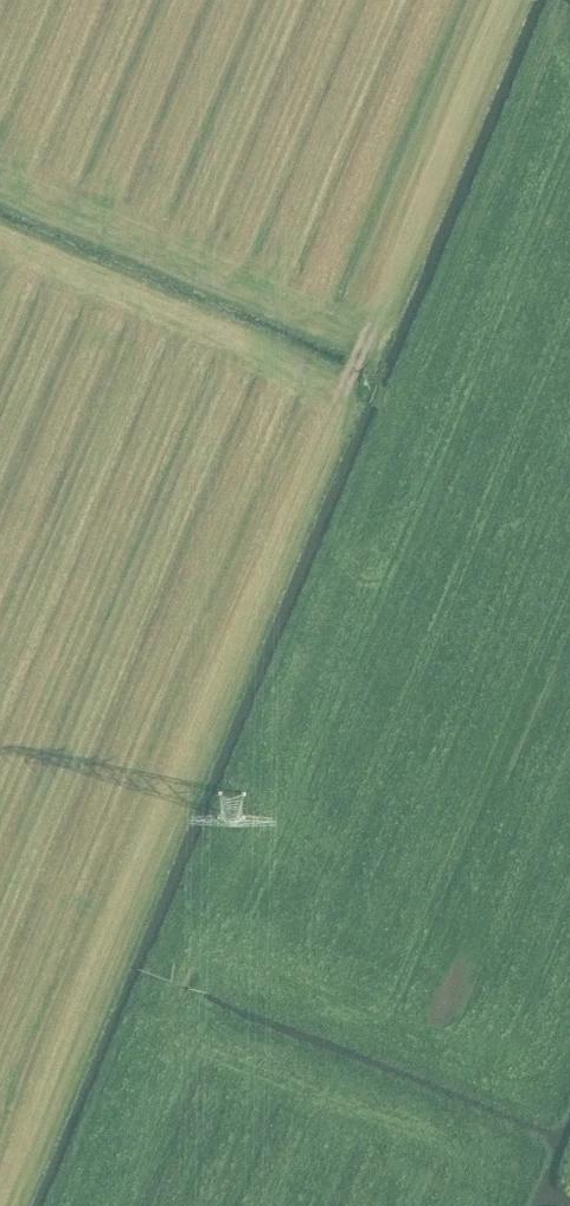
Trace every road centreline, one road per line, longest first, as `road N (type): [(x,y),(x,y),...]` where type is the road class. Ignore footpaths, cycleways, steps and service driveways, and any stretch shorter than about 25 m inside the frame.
road 1 (track): [(0,1200),(504,0)]

